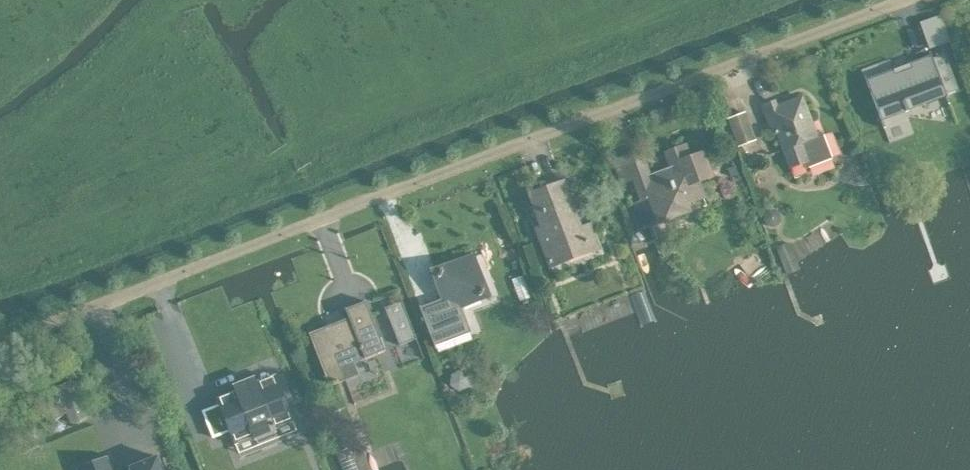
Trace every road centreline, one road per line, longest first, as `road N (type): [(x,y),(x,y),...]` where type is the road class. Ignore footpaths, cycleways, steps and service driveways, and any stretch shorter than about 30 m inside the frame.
road 1 (unclassified): [(0,346),(903,0)]

